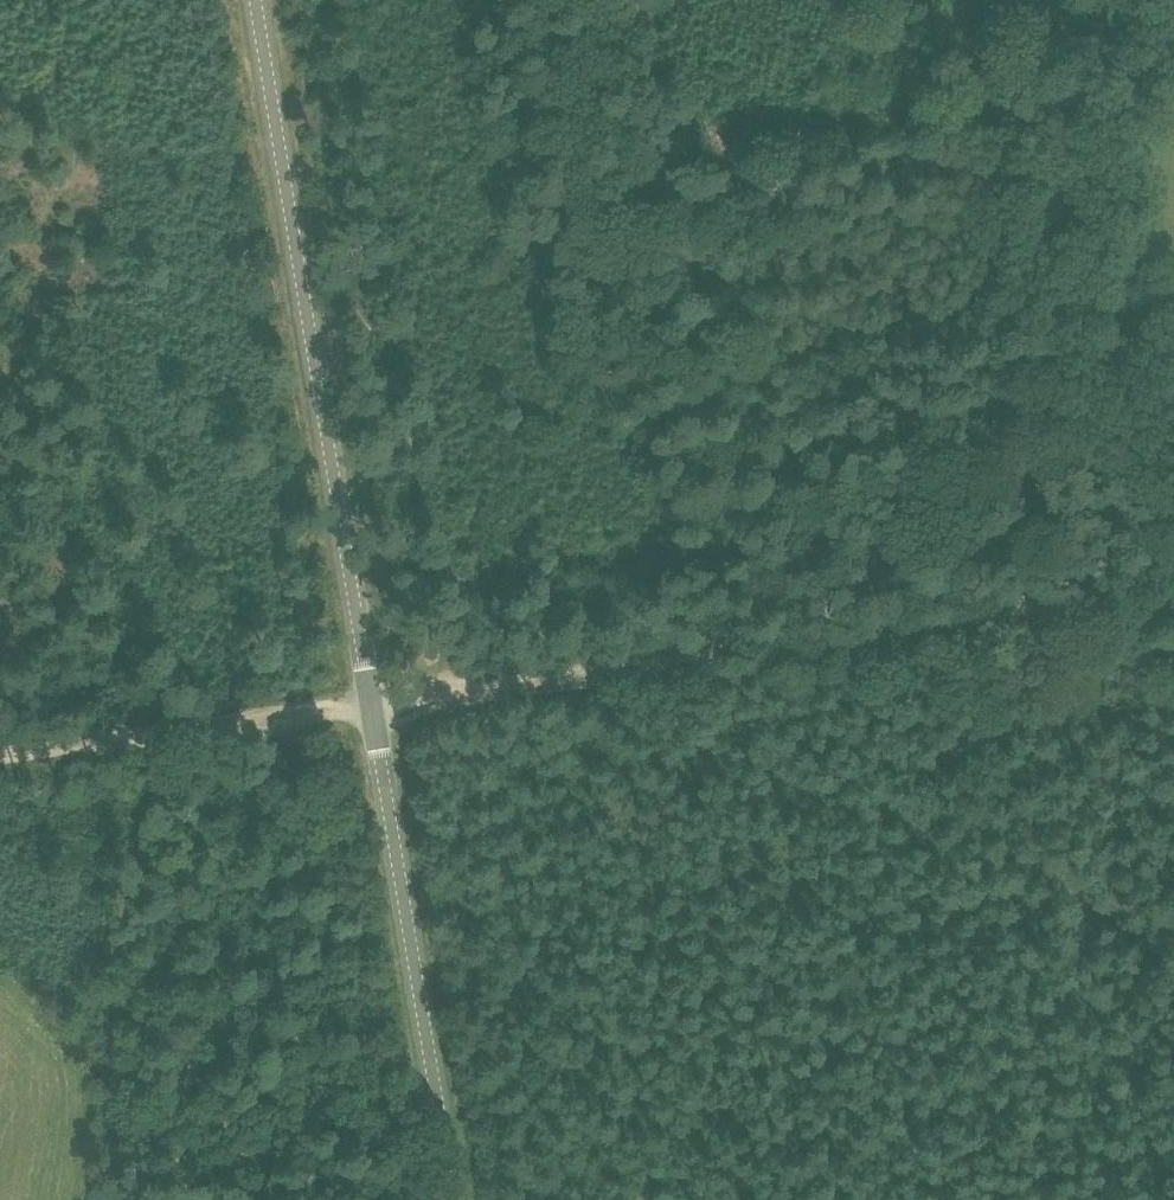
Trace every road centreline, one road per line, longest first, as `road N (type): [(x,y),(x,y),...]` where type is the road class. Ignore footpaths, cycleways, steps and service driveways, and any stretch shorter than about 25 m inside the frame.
road 1 (tertiary): [(455,1199),(255,0)]
road 2 (track): [(372,704),(1173,586)]
road 3 (track): [(246,722),(0,755)]
road 4 (track): [(372,704),(246,722)]

